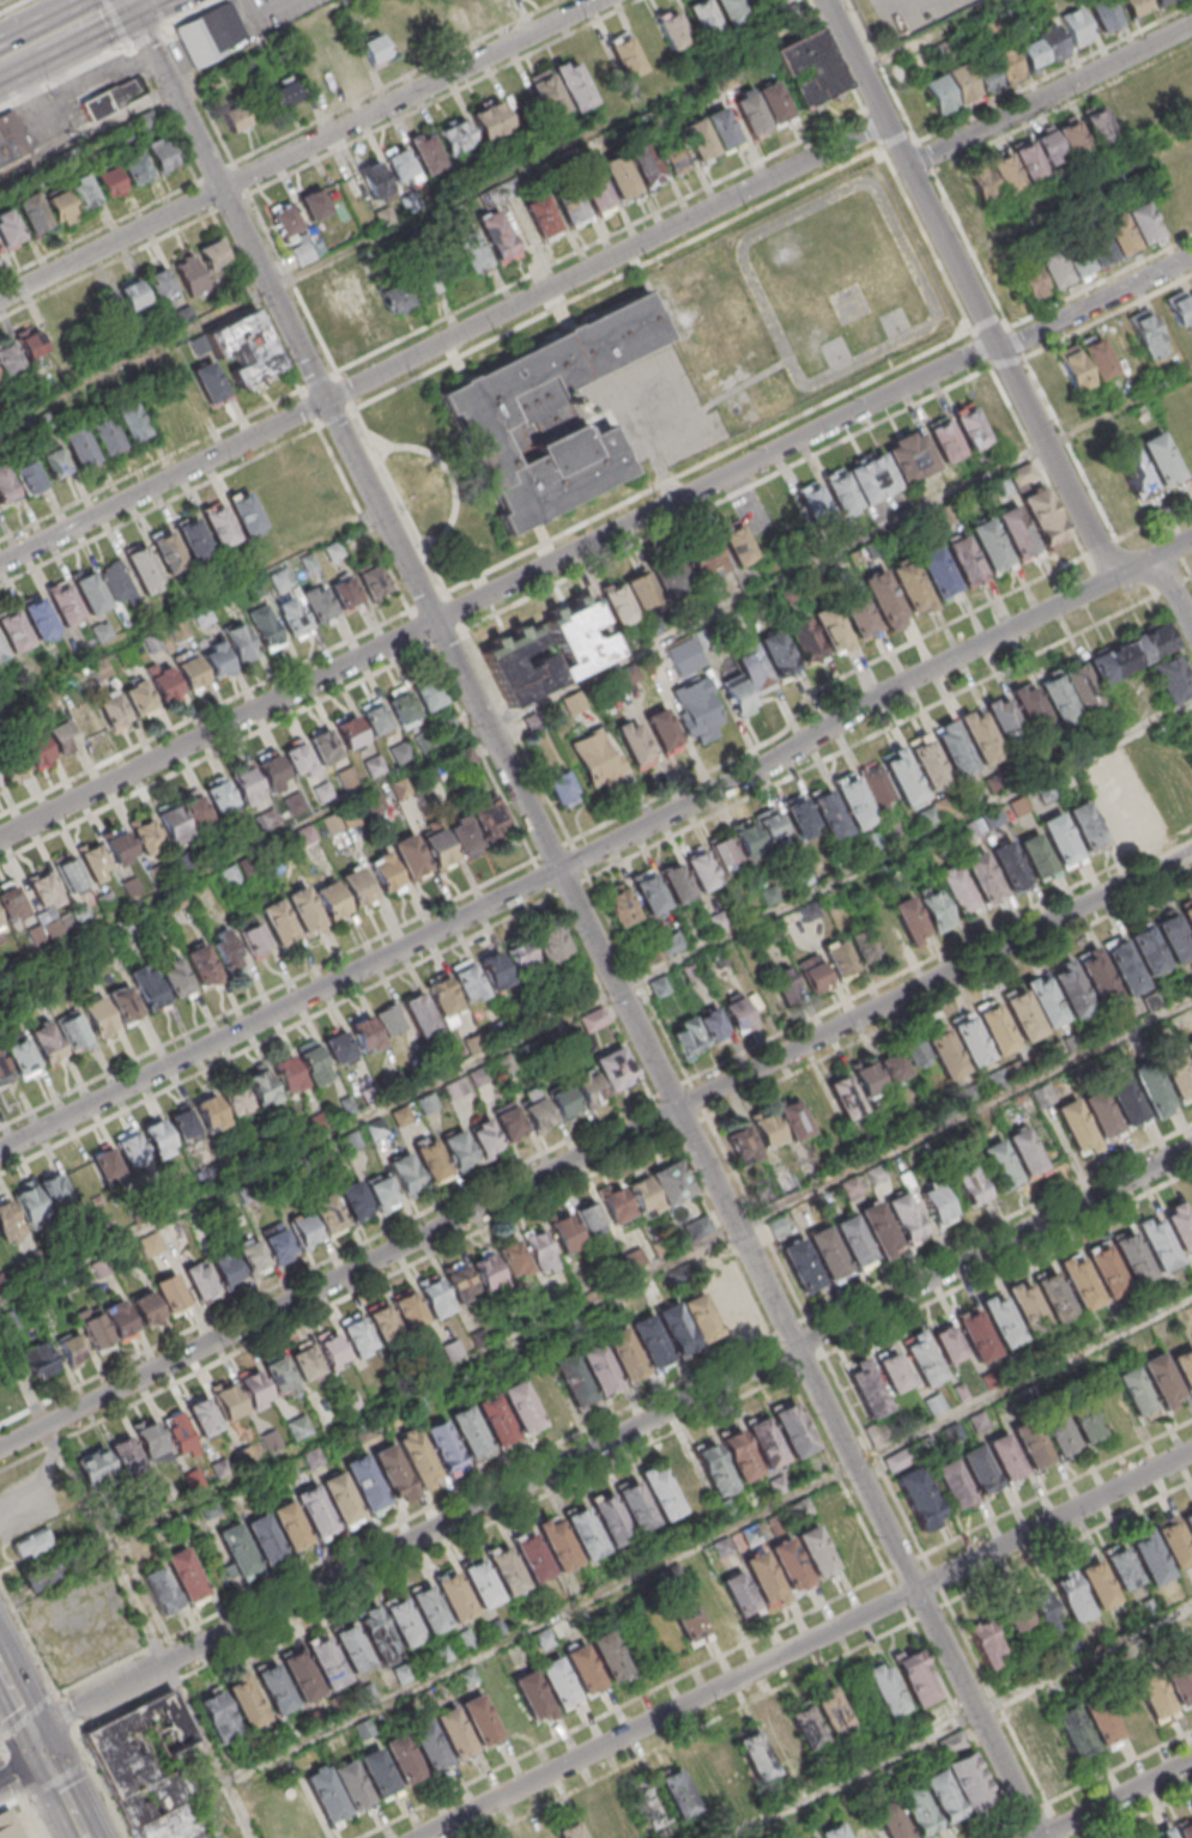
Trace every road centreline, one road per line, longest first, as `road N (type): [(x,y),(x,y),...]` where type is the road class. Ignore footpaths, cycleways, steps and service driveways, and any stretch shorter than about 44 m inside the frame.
road 1 (residential): [(1044,1837),(435,620)]
road 2 (residential): [(1191,539),(879,697),(793,753),(0,1153)]
road 3 (residential): [(1191,850),(0,1448)]
road 4 (residential): [(1191,251),(0,840)]
road 5 (residential): [(1191,1149),(68,1710),(36,1741)]
road 6 (residential): [(1191,1452),(411,1837)]
road 7 (residential): [(603,0),(0,299)]
road 8 (residential): [(1115,578),(829,0)]
road 9 (residential): [(328,400),(130,0)]
road 10 (residential): [(885,121),(551,287)]
road 11 (residential): [(1191,27),(907,165)]
road 12 (residential): [(551,287),(328,400)]
road 13 (residential): [(435,620),(328,400)]
road 14 (residential): [(328,400),(129,498)]
road 15 (residential): [(1191,1762),(1041,1837)]
road 16 (residential): [(129,498),(0,563)]

